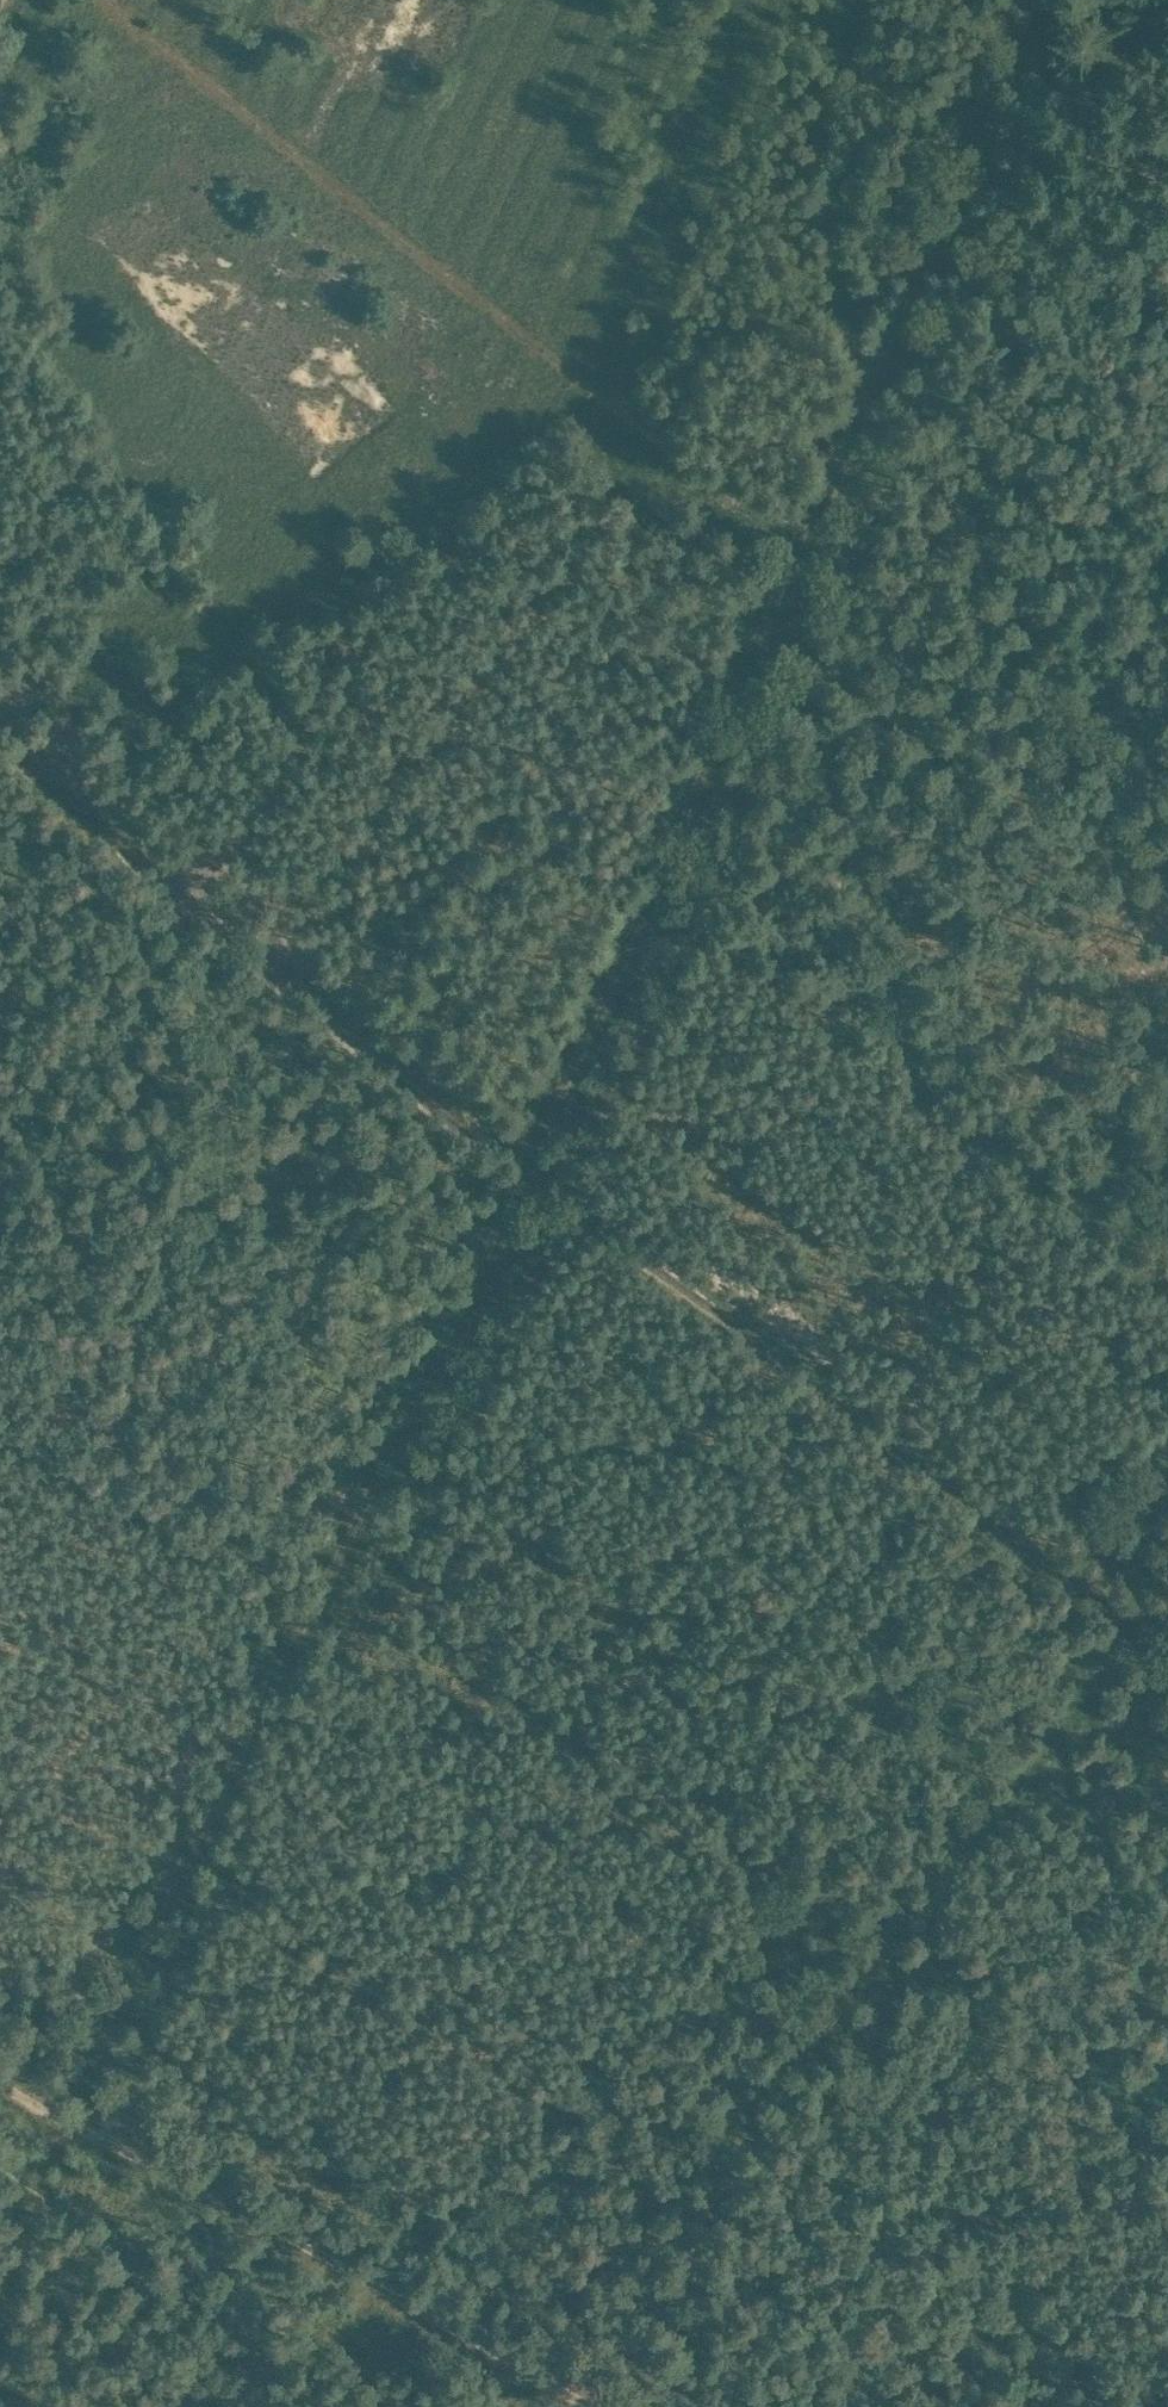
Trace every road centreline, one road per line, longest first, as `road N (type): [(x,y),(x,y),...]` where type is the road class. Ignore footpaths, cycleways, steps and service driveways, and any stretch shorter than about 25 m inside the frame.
road 1 (track): [(0,2075),(601,2406)]
road 2 (track): [(1053,0),(813,546)]
road 3 (track): [(52,2104),(0,2308)]

